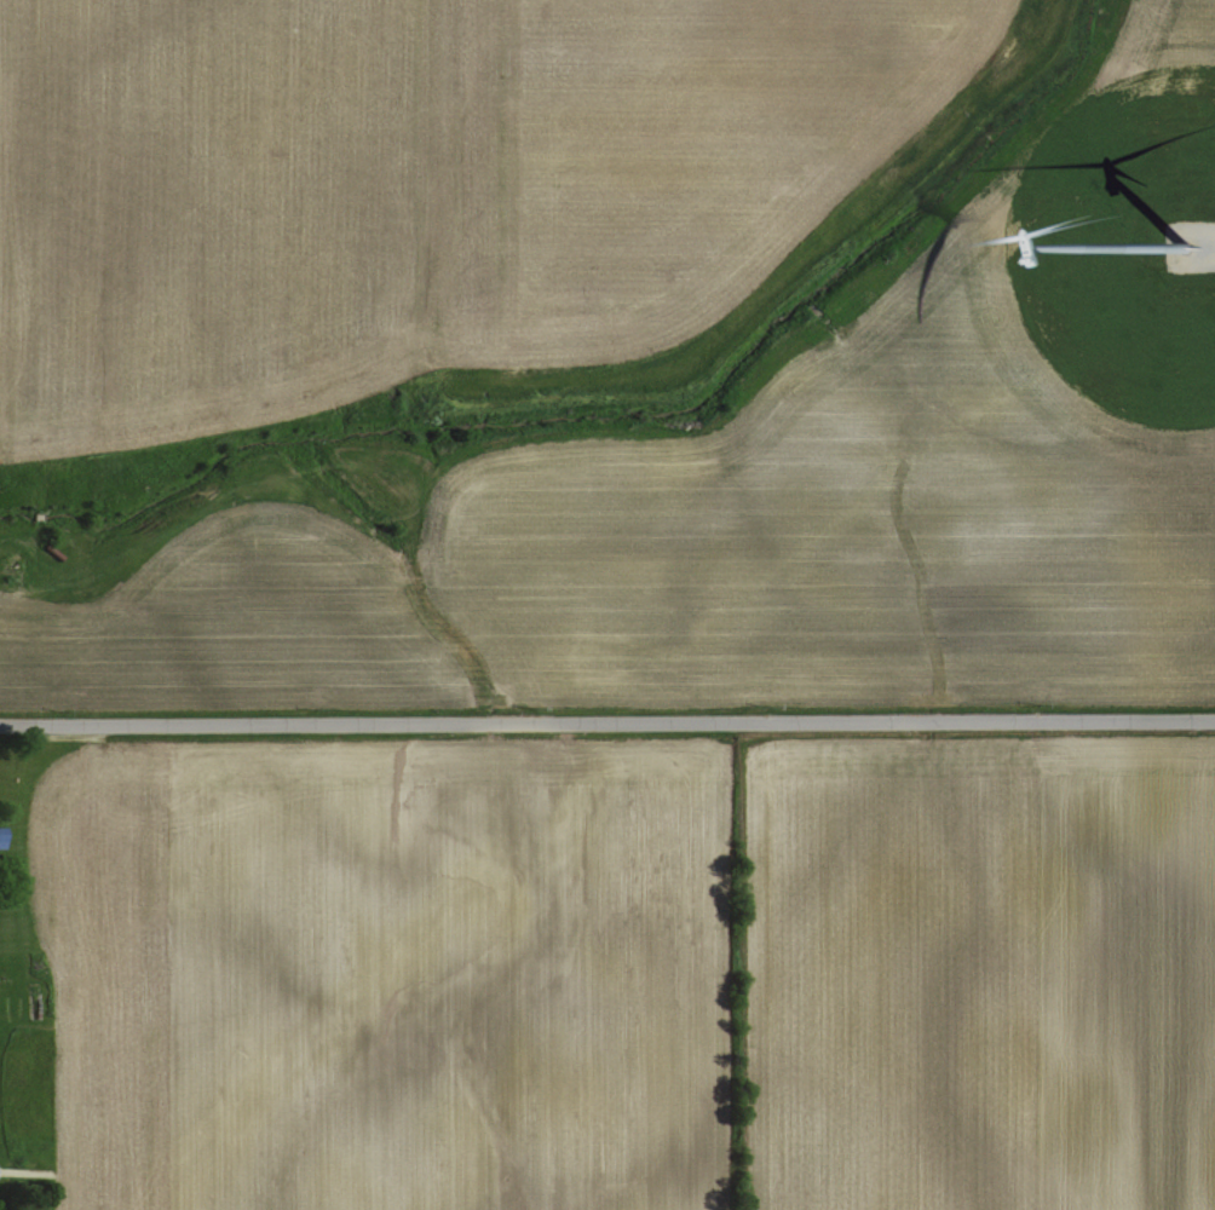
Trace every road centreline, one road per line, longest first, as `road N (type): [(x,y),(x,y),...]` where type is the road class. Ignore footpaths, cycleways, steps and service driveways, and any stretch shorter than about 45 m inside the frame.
road 1 (residential): [(1214,722),(0,732)]

